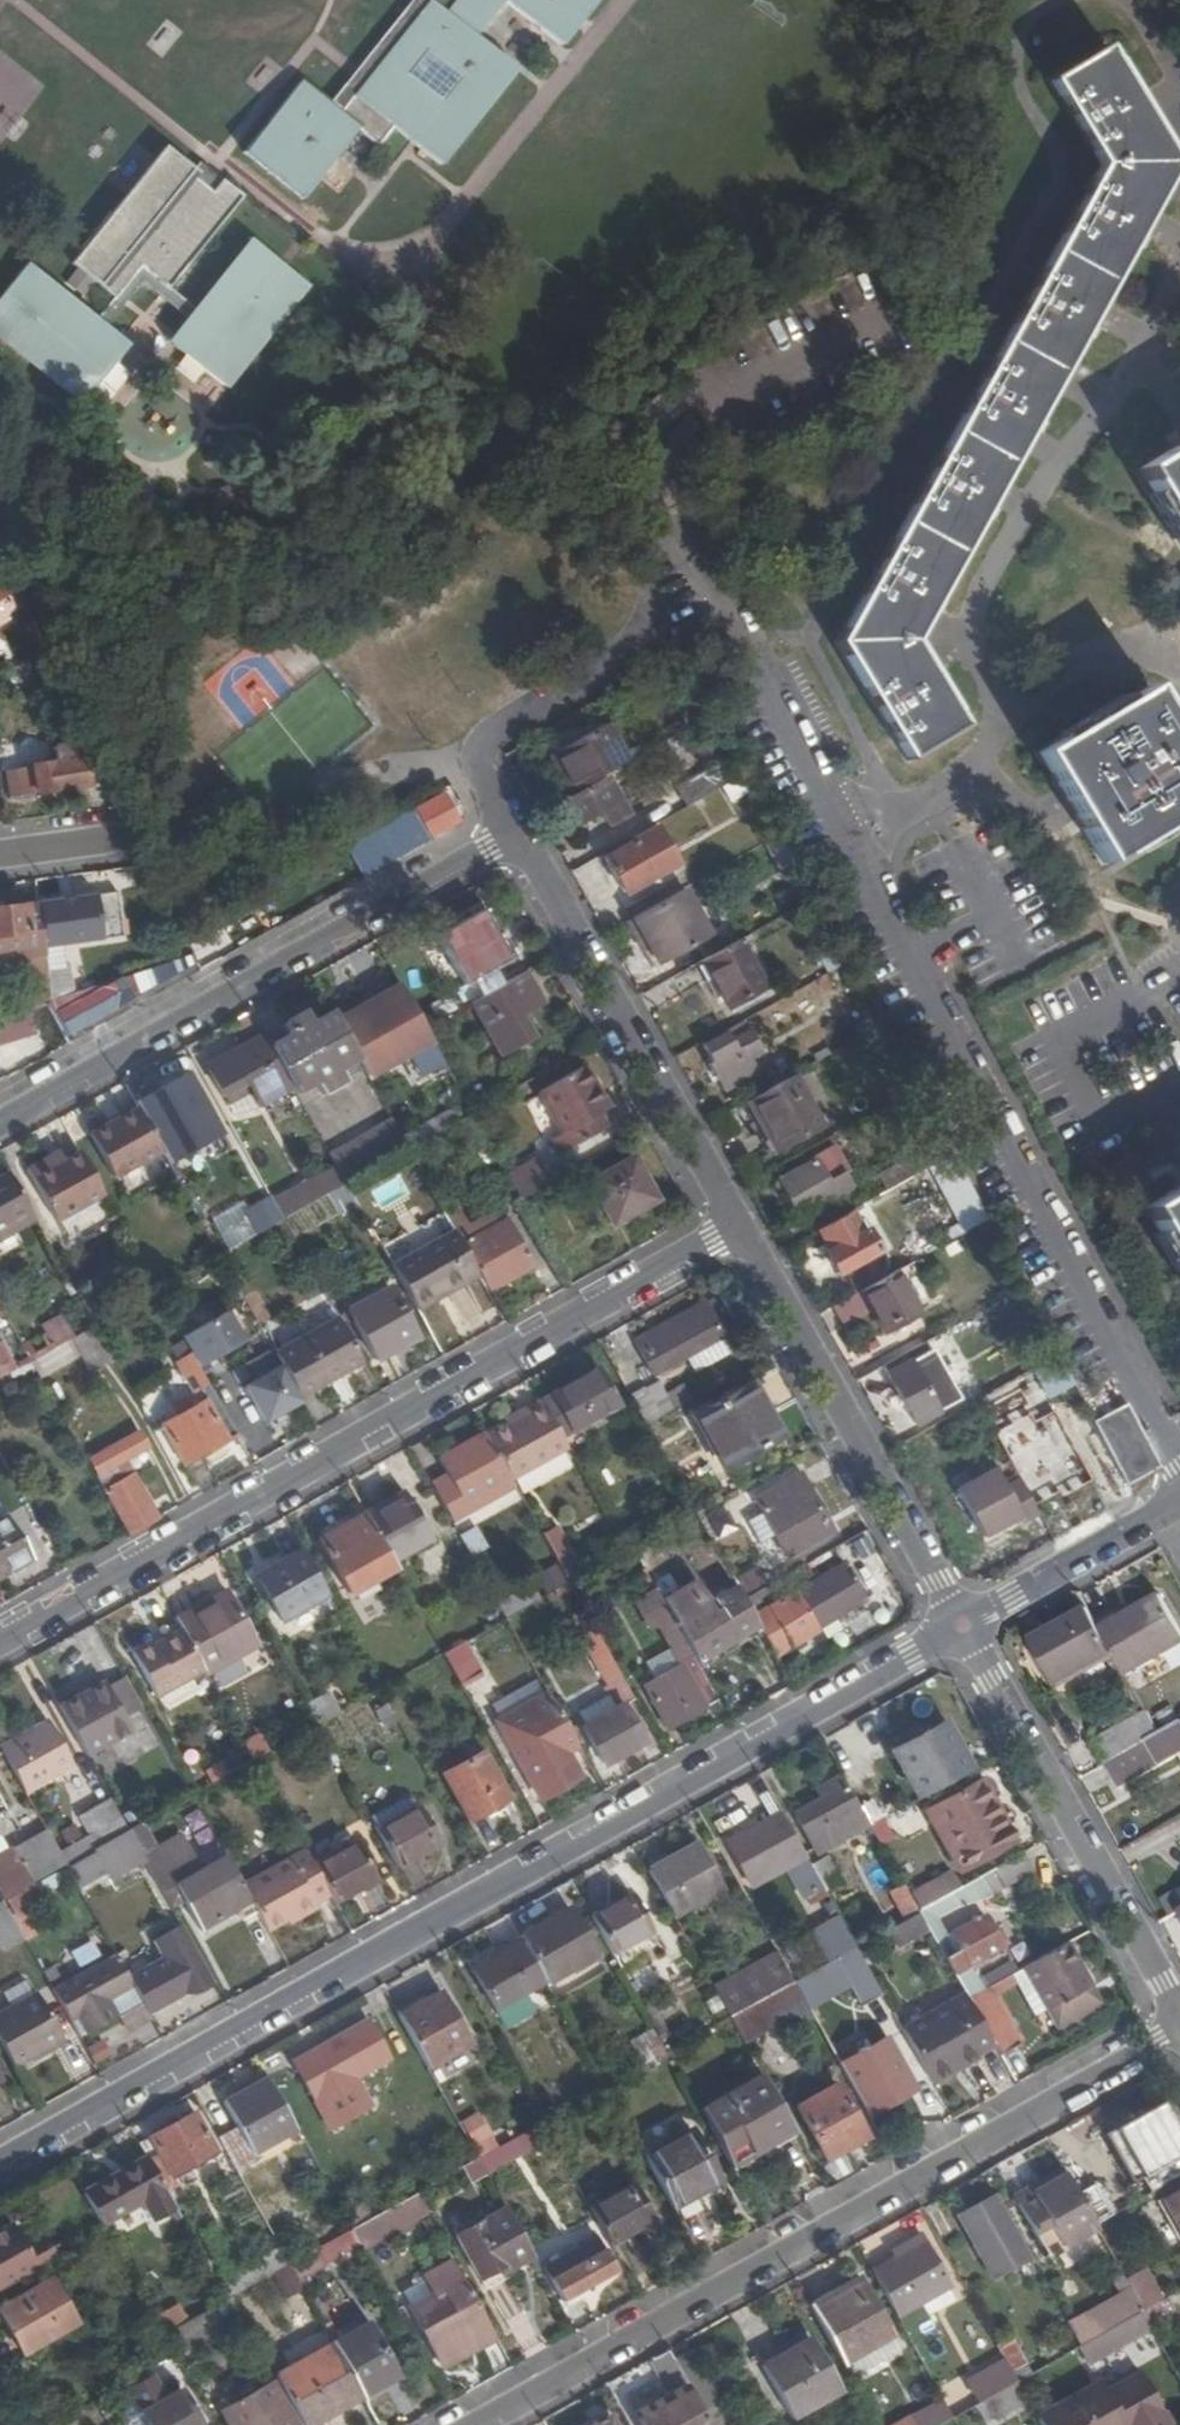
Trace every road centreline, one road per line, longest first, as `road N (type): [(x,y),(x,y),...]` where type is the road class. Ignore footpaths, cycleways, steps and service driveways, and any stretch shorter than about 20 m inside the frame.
road 1 (residential): [(963,1624),(0,2167)]
road 2 (residential): [(735,1225),(0,1643)]
road 3 (residential): [(480,2424),(1179,2025)]
road 4 (residential): [(1179,1460),(847,837)]
road 5 (residential): [(509,831),(0,1120)]
road 6 (residential): [(1011,709),(979,656),(976,609),(1007,543),(1139,357),(1179,262)]
road 7 (residential): [(847,837),(710,579),(671,488),(674,441),(694,411)]
road 8 (residential): [(735,1225),(963,1624)]
road 9 (residential): [(509,831),(735,1225)]
road 10 (residential): [(963,1624),(1179,2017)]
road 11 (residential): [(668,608),(633,651),(492,730),(481,778),(509,831)]
road 12 (residential): [(1179,1505),(963,1624)]
road 13 (residential): [(847,837),(978,764),(1011,709)]
road 14 (residential): [(1011,709),(1155,625)]

